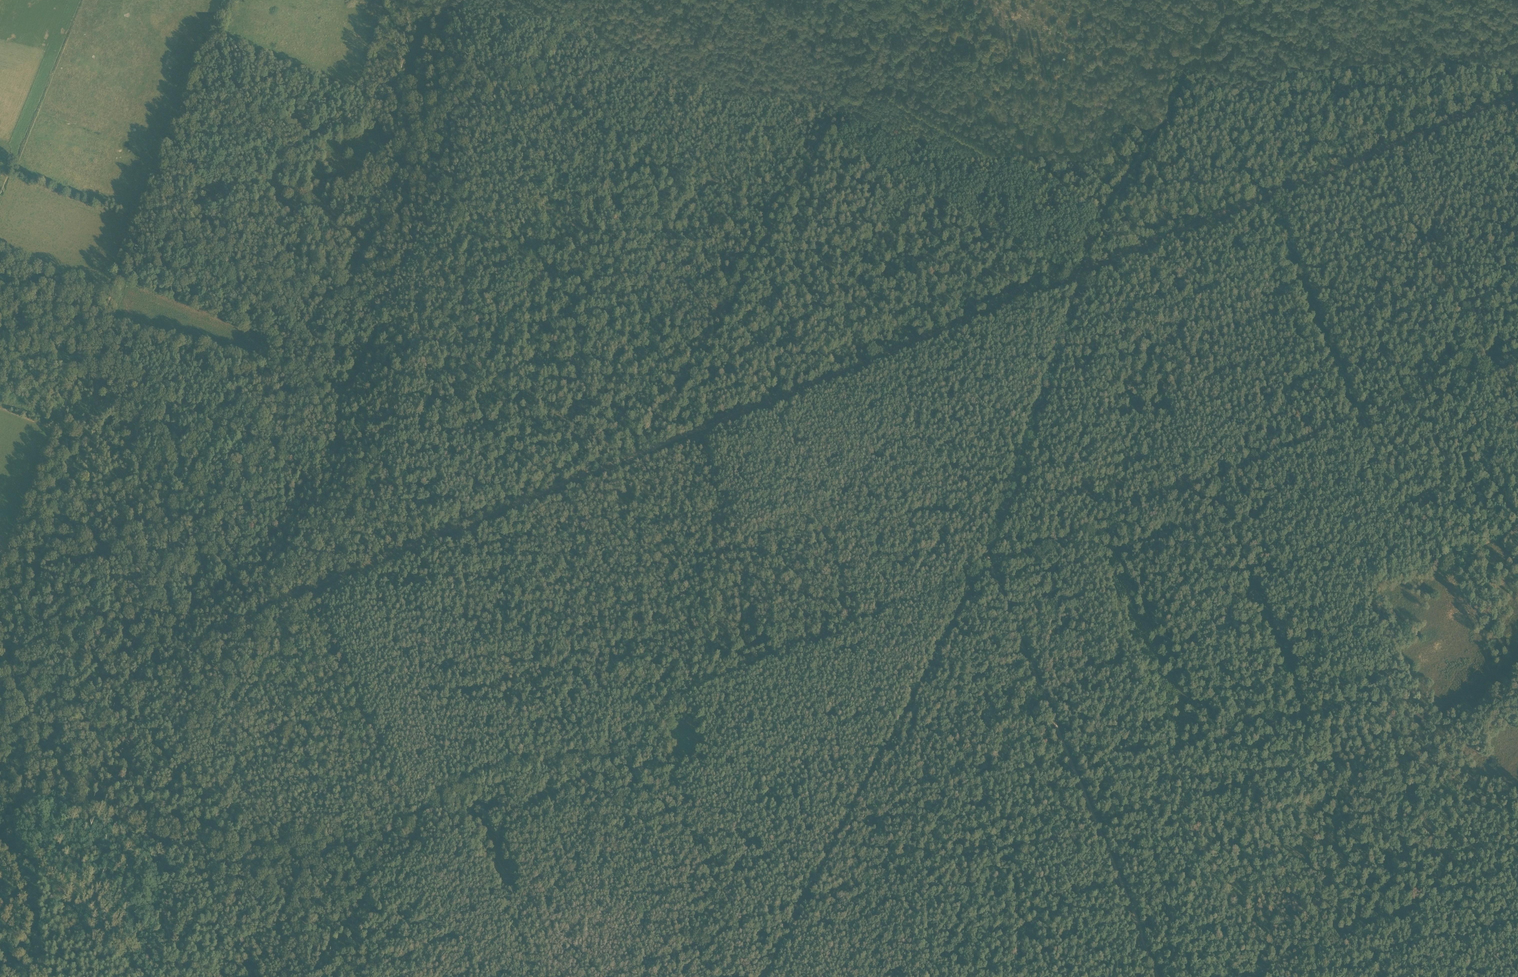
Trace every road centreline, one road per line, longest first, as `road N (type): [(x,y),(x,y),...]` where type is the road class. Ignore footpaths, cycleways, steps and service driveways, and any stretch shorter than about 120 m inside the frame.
road 1 (track): [(1081,282),(293,604)]
road 2 (track): [(405,559),(386,520),(383,490),(399,462),(406,402),(442,316),(459,223),(486,169),(510,161),(517,140),(580,85),(596,59),(677,34),(709,43),(733,0)]
road 3 (track): [(448,798),(503,770),(616,751),(662,705),(989,574)]
road 4 (track): [(1081,793),(1402,660),(1377,587),(1517,529)]
road 5 (track): [(989,574),(1517,356)]
road 6 (track): [(1507,104),(1081,282)]
road 7 (track): [(859,74),(648,443),(649,459)]
road 8 (track): [(807,902),(977,578)]
road 9 (track): [(281,595),(326,530),(356,514),(419,360),(424,298)]
road 10 (track): [(424,298),(463,189),(580,0)]
road 11 (track): [(1194,64),(1132,35),(1042,78),(904,0)]
road 12 (track): [(1081,282),(987,550),(989,574)]
road 13 (track): [(807,902),(1081,793)]
road 14 (track): [(1250,976),(1517,867)]
road 15 (track): [(859,74),(1107,213)]
road 16 (track): [(205,650),(162,693),(165,706),(220,787),(260,809),(285,852)]
road 17 (track): [(101,325),(0,571)]
road 18 (track): [(1230,0),(1107,213)]
road 19 (track): [(989,574),(1081,793)]
road 20 (track): [(700,435),(789,655)]
road 21 (track): [(1212,32),(1399,150)]
road 22 (track): [(205,650),(201,703),(256,774),(283,846)]
road 23 (track): [(229,0),(150,198)]
road 24 (track): [(1081,793),(1156,976)]
road 25 (track): [(0,796),(90,809),(188,848)]
road 26 (track): [(628,976),(807,902)]
road 27 (track): [(188,848),(165,916),(168,950),(101,962),(93,976)]
road 28 (track): [(285,852),(360,844),(448,798)]
road 29 (track): [(266,976),(190,847)]
road 30 (track): [(150,198),(101,325)]
road 31 (track): [(287,579),(327,511),(365,476)]

